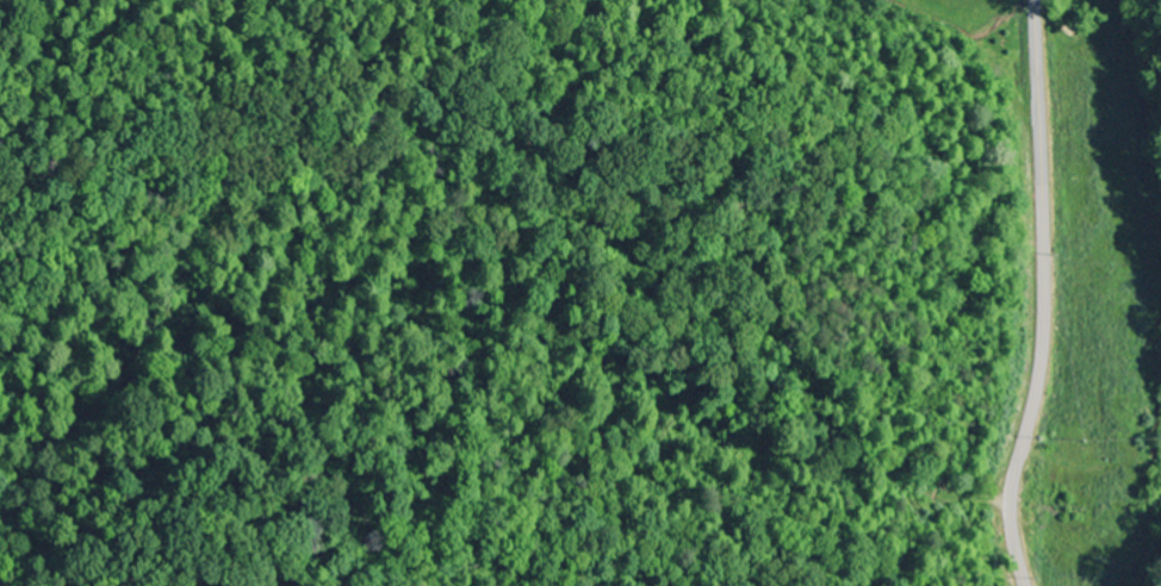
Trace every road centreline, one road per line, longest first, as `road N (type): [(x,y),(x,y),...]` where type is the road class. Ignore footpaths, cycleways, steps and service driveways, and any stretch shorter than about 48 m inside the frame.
road 1 (secondary): [(1026,585),(1013,491),(1037,395),(1045,254),(1034,0)]

